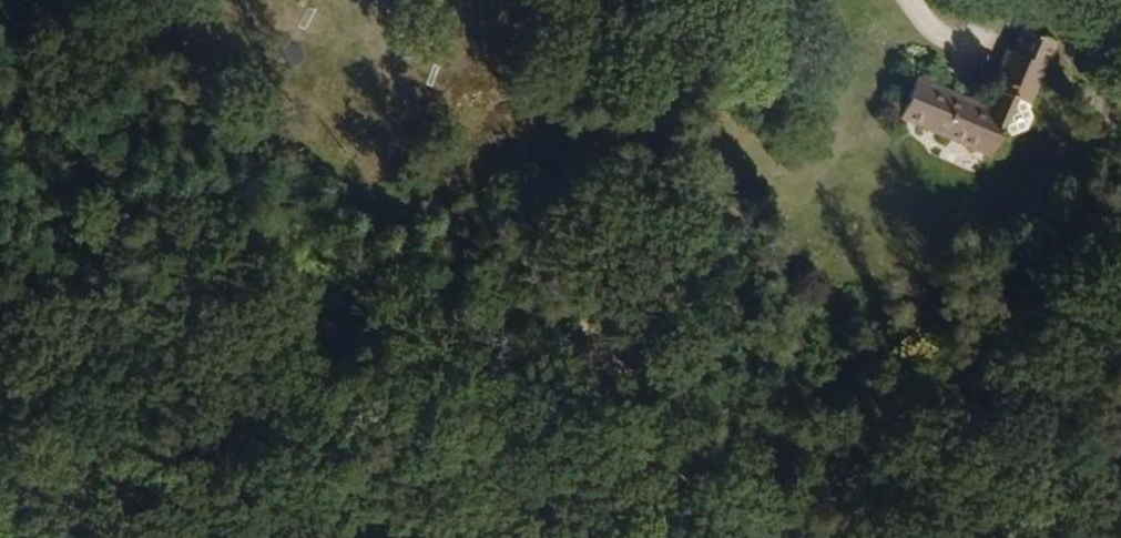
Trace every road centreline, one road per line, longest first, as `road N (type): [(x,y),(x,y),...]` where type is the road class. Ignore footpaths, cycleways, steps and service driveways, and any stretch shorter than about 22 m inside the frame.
road 1 (track): [(55,120),(1032,537)]
road 2 (track): [(654,376),(737,0)]

